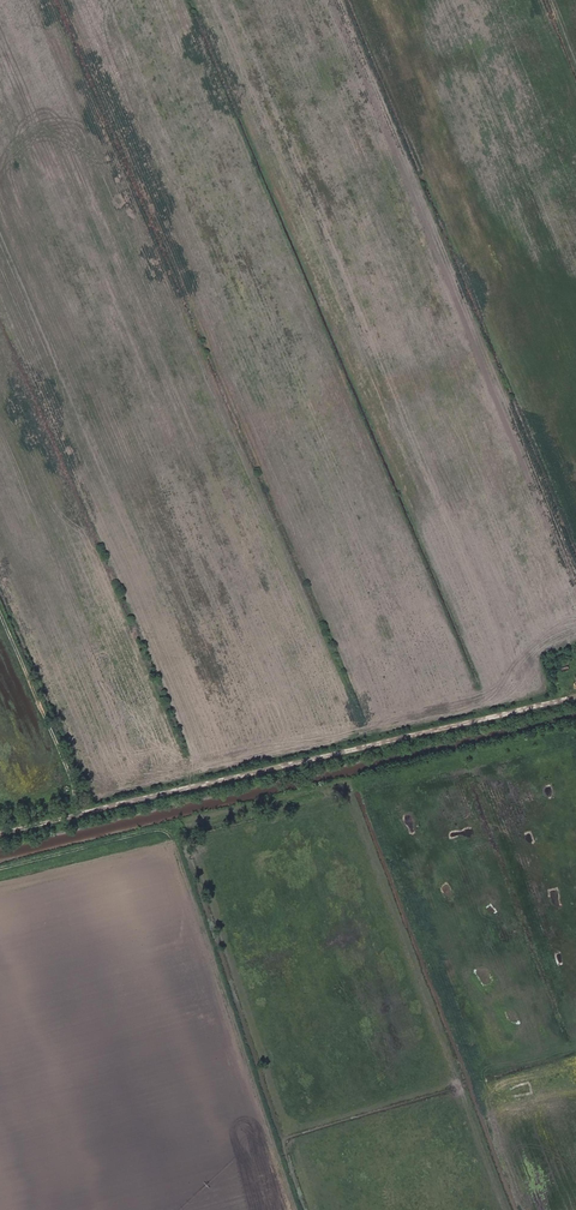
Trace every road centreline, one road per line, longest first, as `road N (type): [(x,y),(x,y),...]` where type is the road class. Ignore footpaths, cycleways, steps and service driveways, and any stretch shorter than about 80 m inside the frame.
road 1 (track): [(0,846),(575,702)]

